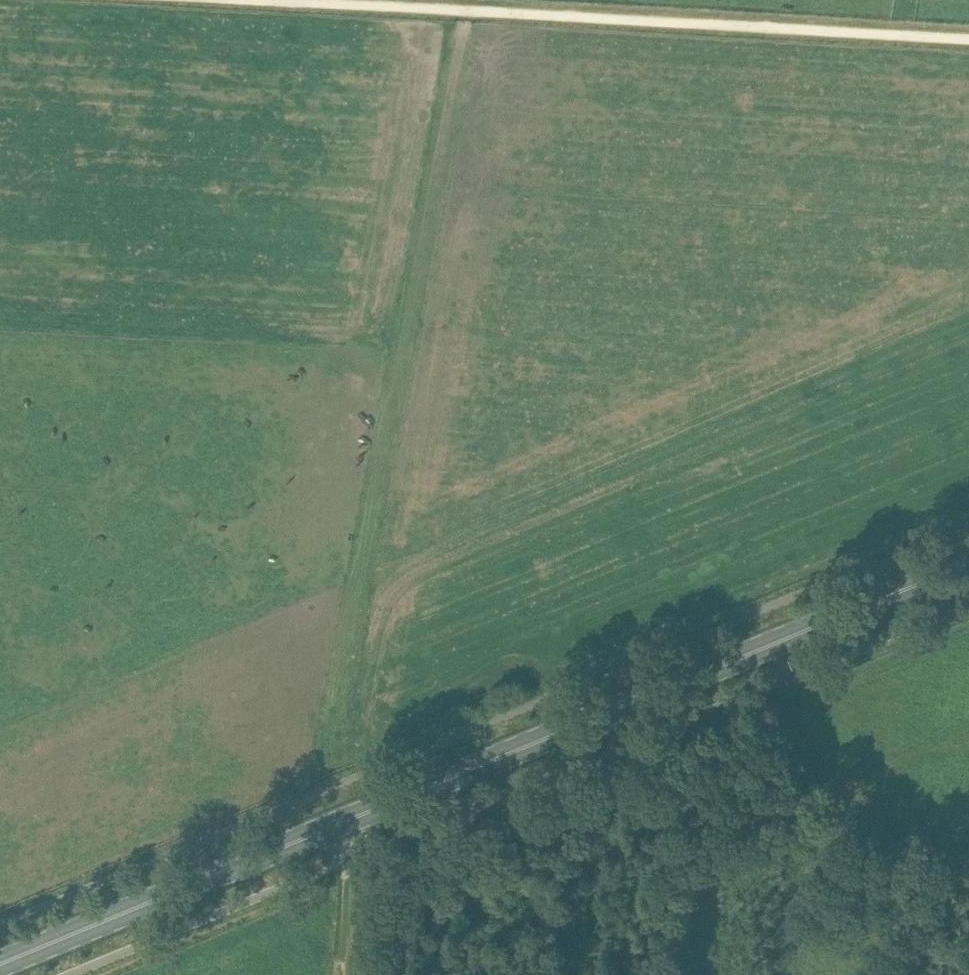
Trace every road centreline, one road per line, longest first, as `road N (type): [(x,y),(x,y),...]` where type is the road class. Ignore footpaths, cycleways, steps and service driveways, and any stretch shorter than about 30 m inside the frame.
road 1 (primary): [(0,964),(968,565)]

